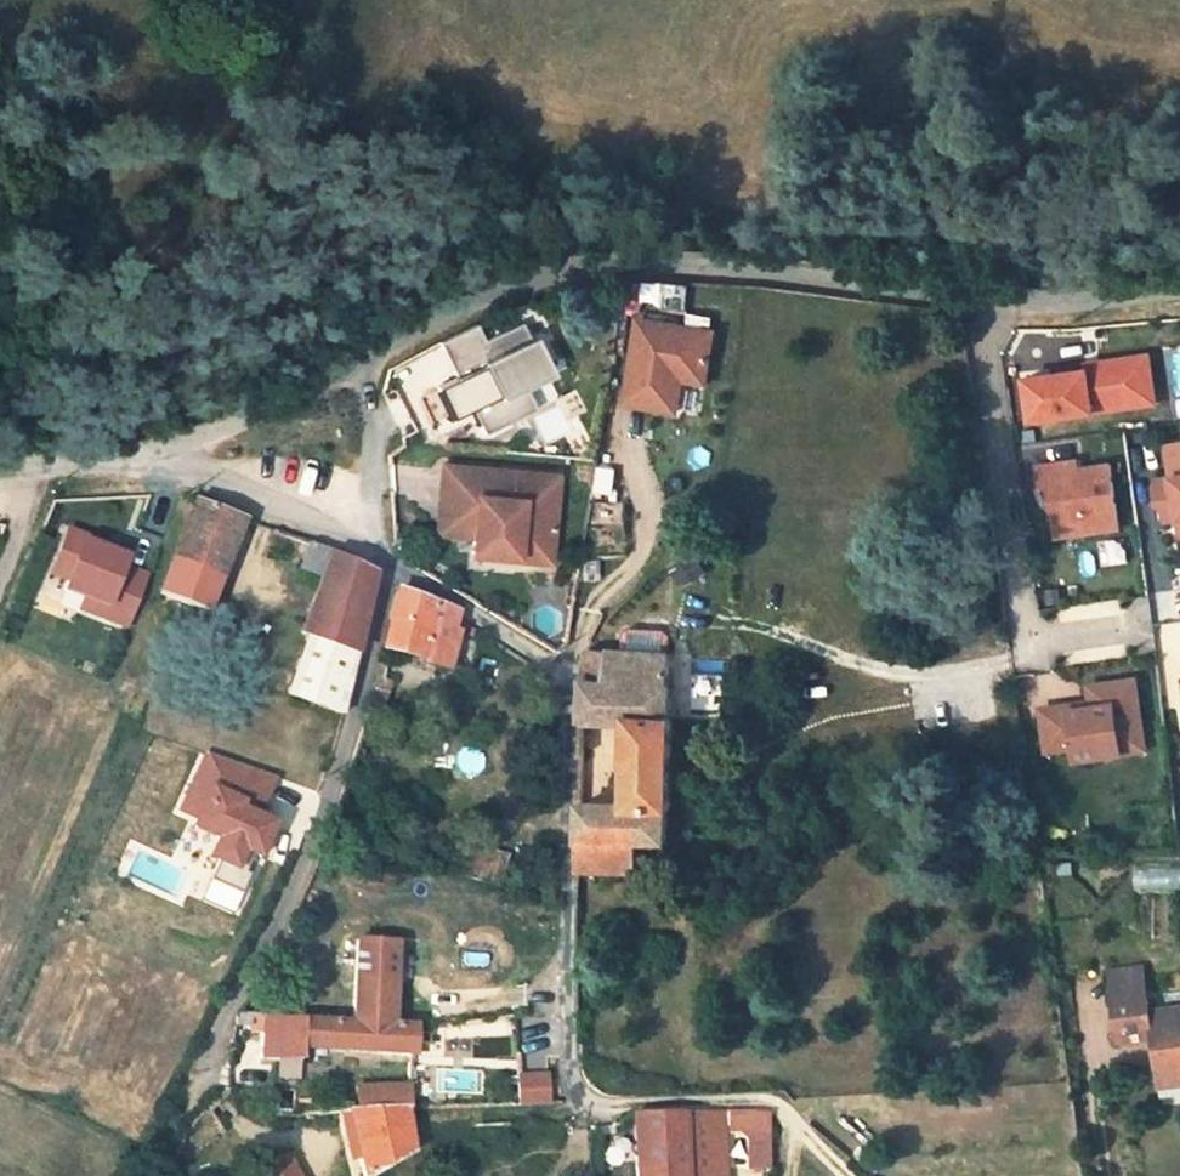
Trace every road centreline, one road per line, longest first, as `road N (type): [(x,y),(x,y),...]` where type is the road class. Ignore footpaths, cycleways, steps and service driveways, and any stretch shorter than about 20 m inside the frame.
road 1 (residential): [(858,1175),(775,1103),(576,1103),(564,670),(392,566)]
road 2 (unclassified): [(988,296),(632,264),(529,281),(370,358)]
road 3 (residential): [(392,566),(354,722),(280,925),(196,1076)]
road 4 (residential): [(1132,628),(1032,645),(985,341),(988,296)]
road 5 (residential): [(161,453),(372,556)]
road 6 (unclassified): [(370,358),(161,453)]
road 7 (unclassified): [(370,358),(372,556)]
road 8 (unclassified): [(1179,292),(1057,304),(988,296)]
road 9 (unclassified): [(161,453),(0,469)]

